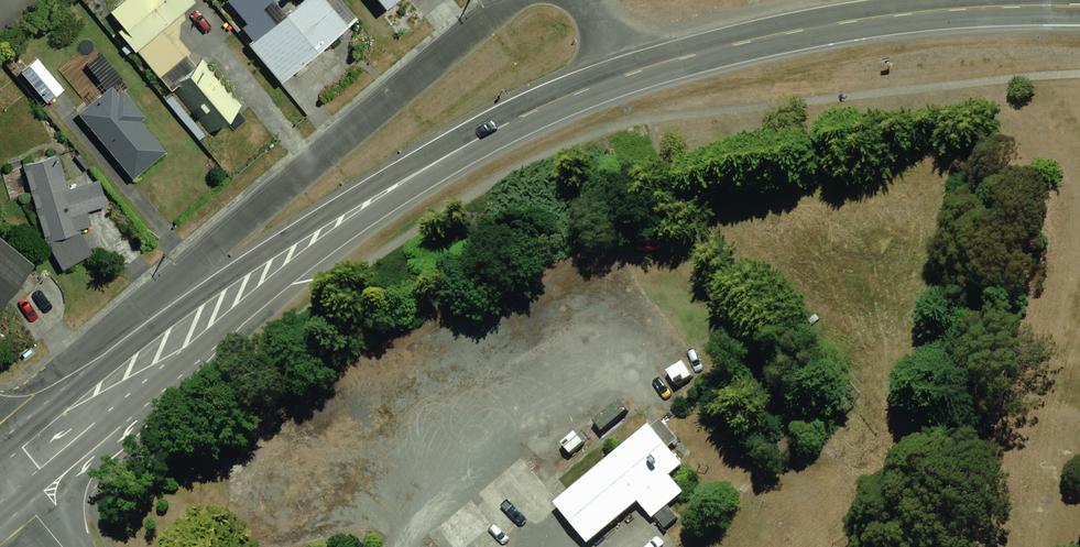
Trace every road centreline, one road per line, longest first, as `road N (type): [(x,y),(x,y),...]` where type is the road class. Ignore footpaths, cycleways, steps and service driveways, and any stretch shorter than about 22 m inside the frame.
road 1 (trunk): [(693,54),(435,171),(332,239),(20,496)]
road 2 (trunk): [(70,392),(188,304),(433,150),(552,91),(639,60)]
road 3 (residential): [(511,0),(19,409)]
road 4 (trunk): [(1079,6),(905,14),(693,54)]

